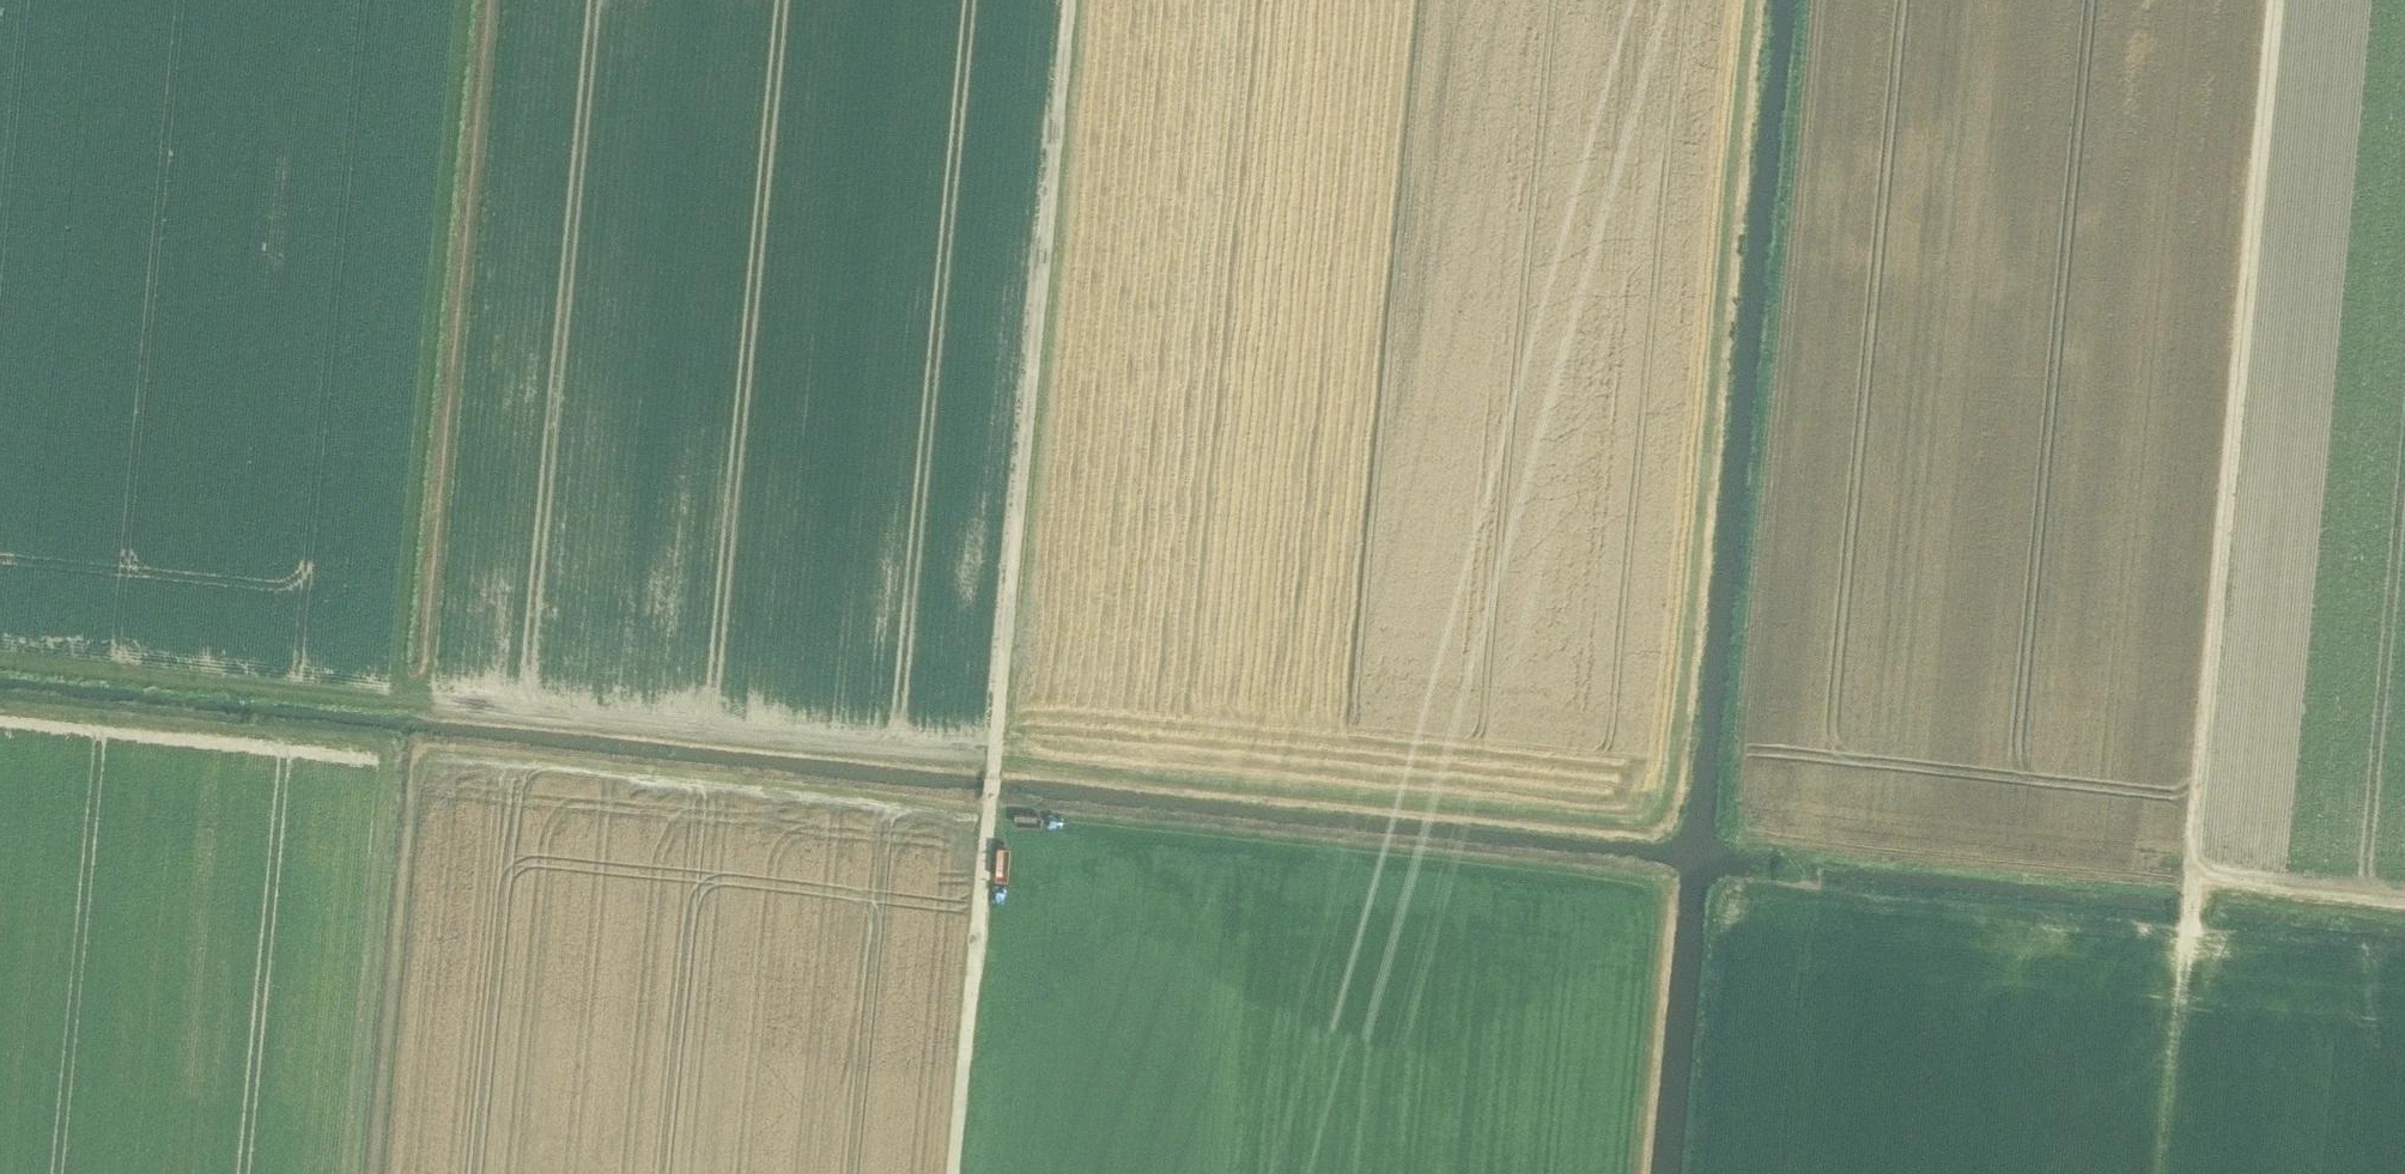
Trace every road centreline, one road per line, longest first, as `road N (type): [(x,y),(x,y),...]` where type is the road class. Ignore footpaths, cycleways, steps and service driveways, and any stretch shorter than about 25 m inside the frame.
road 1 (track): [(959,1173),(1080,0)]
road 2 (track): [(2181,992),(2277,0)]

